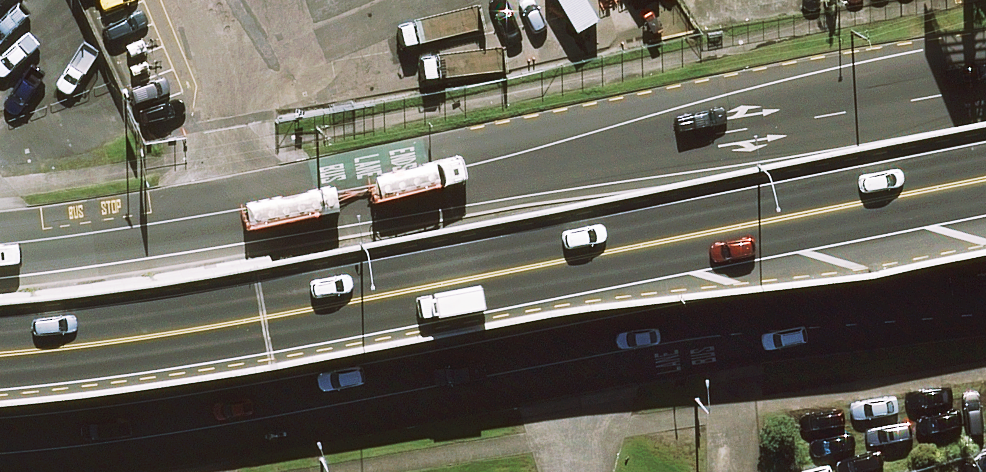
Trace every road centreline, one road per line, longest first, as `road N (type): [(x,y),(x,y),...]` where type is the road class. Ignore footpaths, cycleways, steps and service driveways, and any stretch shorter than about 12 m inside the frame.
road 1 (secondary): [(0,265),(375,209),(985,86)]
road 2 (trunk): [(985,173),(470,271),(0,346)]
road 3 (secondary): [(985,295),(151,445),(0,459)]

